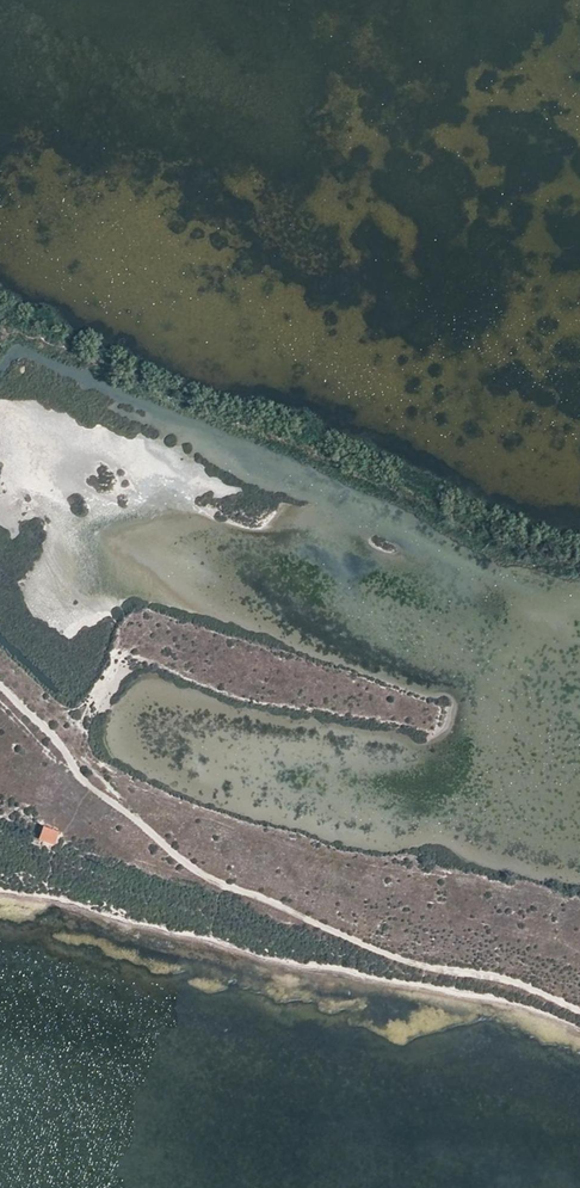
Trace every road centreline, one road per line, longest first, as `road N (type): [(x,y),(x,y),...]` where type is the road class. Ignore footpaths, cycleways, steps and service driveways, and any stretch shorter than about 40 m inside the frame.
road 1 (track): [(0,682),(196,870),(390,956),(496,976),(579,1009)]

